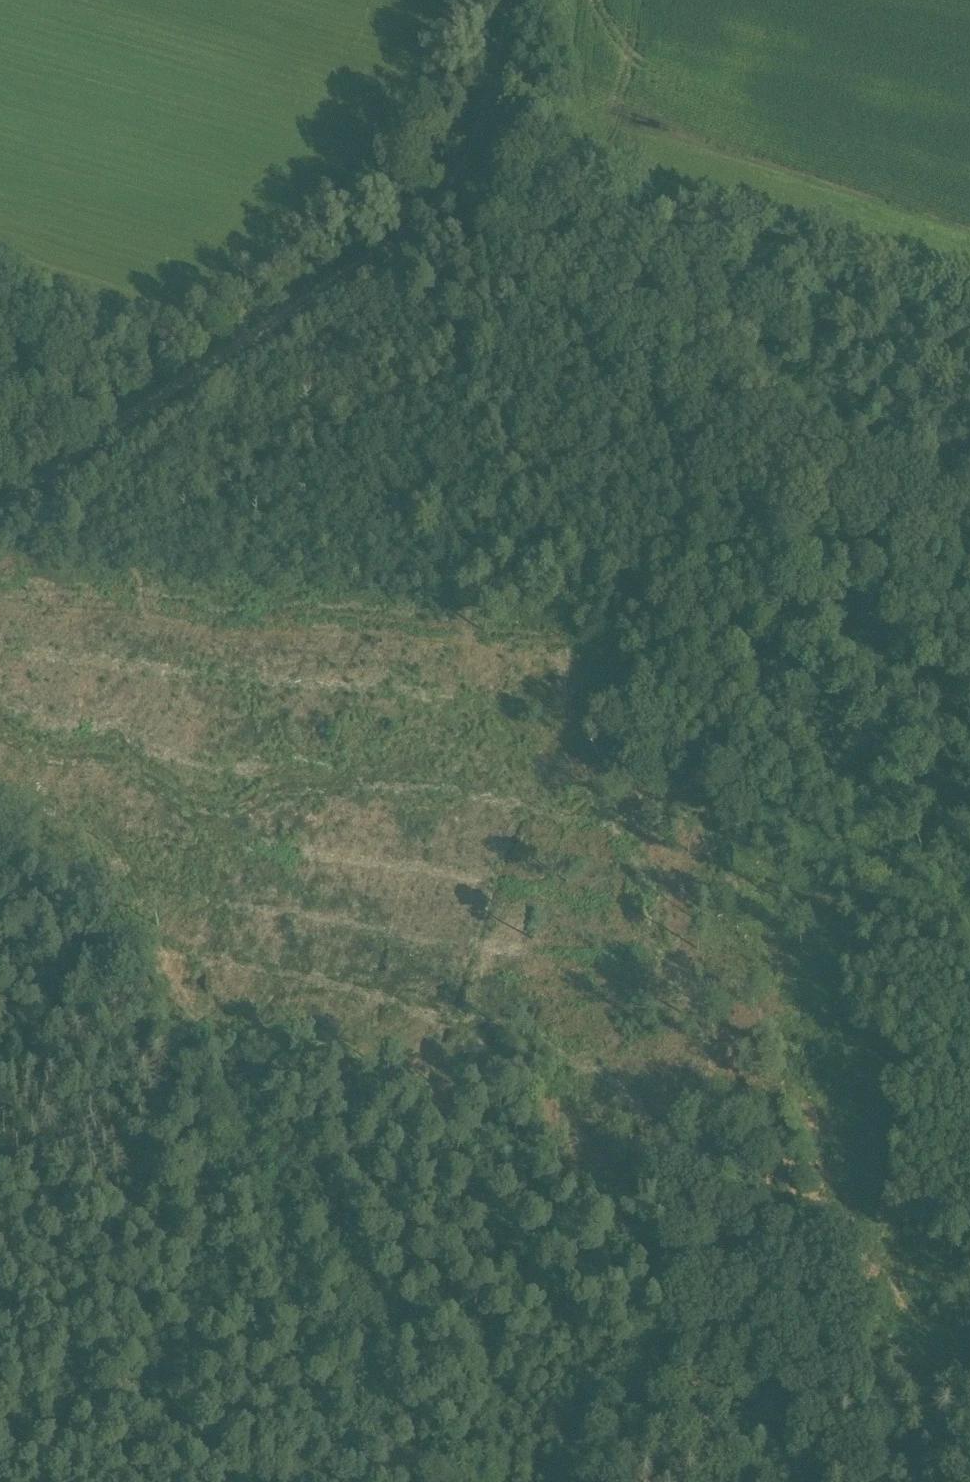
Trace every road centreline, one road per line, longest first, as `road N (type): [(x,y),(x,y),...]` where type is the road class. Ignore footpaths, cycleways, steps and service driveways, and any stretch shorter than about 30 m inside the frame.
road 1 (track): [(521,0),(483,147),(441,206),(0,503)]

